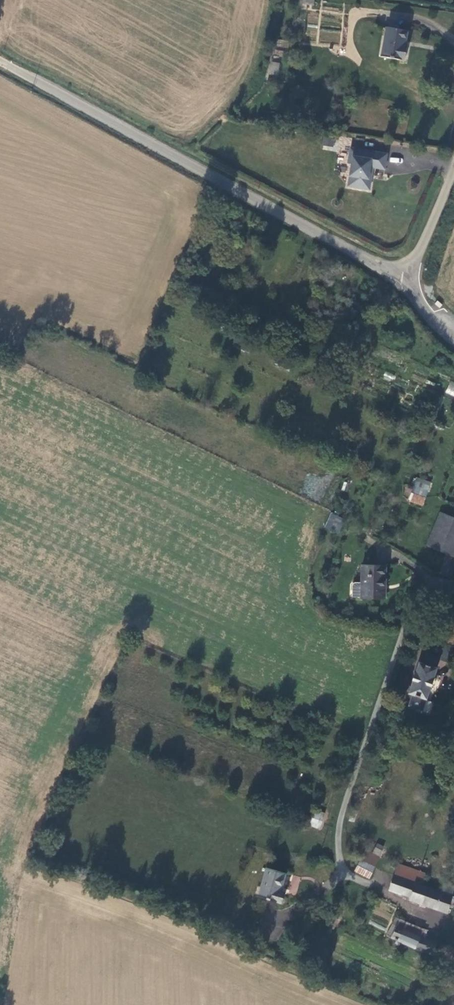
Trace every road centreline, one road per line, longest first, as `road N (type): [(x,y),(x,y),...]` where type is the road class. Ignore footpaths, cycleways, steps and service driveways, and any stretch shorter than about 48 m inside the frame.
road 1 (tertiary): [(404,284),(0,59)]
road 2 (unclassified): [(453,168),(404,284)]

